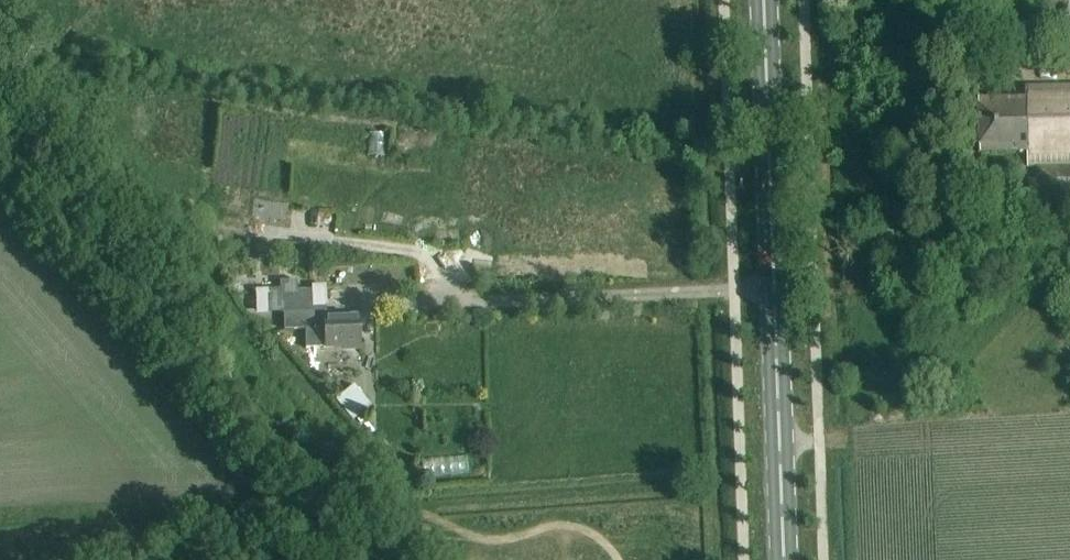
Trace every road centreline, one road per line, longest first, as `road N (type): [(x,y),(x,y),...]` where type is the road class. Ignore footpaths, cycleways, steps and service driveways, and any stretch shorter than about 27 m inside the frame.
road 1 (secondary): [(784,559),(764,0)]
road 2 (track): [(774,289),(407,303),(369,290),(325,291)]

